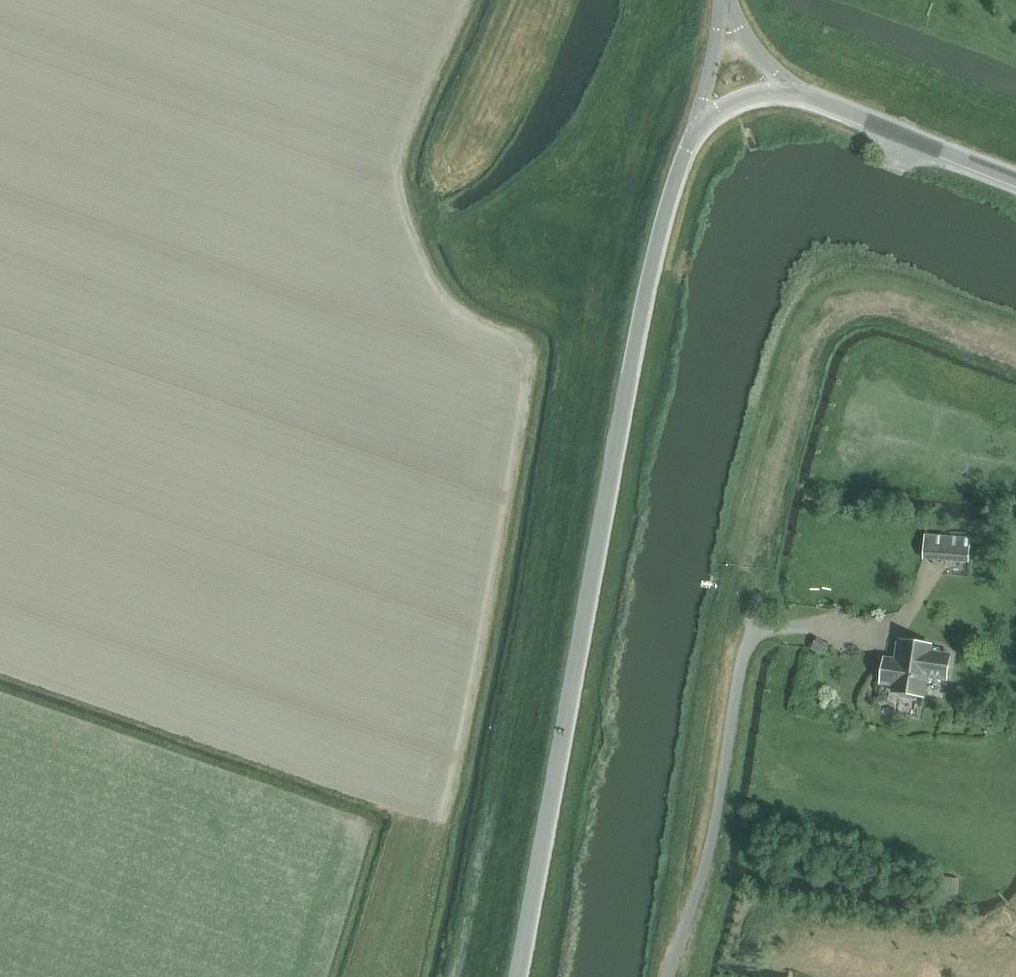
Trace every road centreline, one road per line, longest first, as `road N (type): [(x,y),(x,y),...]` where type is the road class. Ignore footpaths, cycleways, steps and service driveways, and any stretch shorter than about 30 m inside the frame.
road 1 (tertiary): [(518,976),(636,341),(673,186),(699,126)]
road 2 (tertiary): [(1015,178),(801,94)]
road 3 (unclassified): [(727,3),(699,126)]

